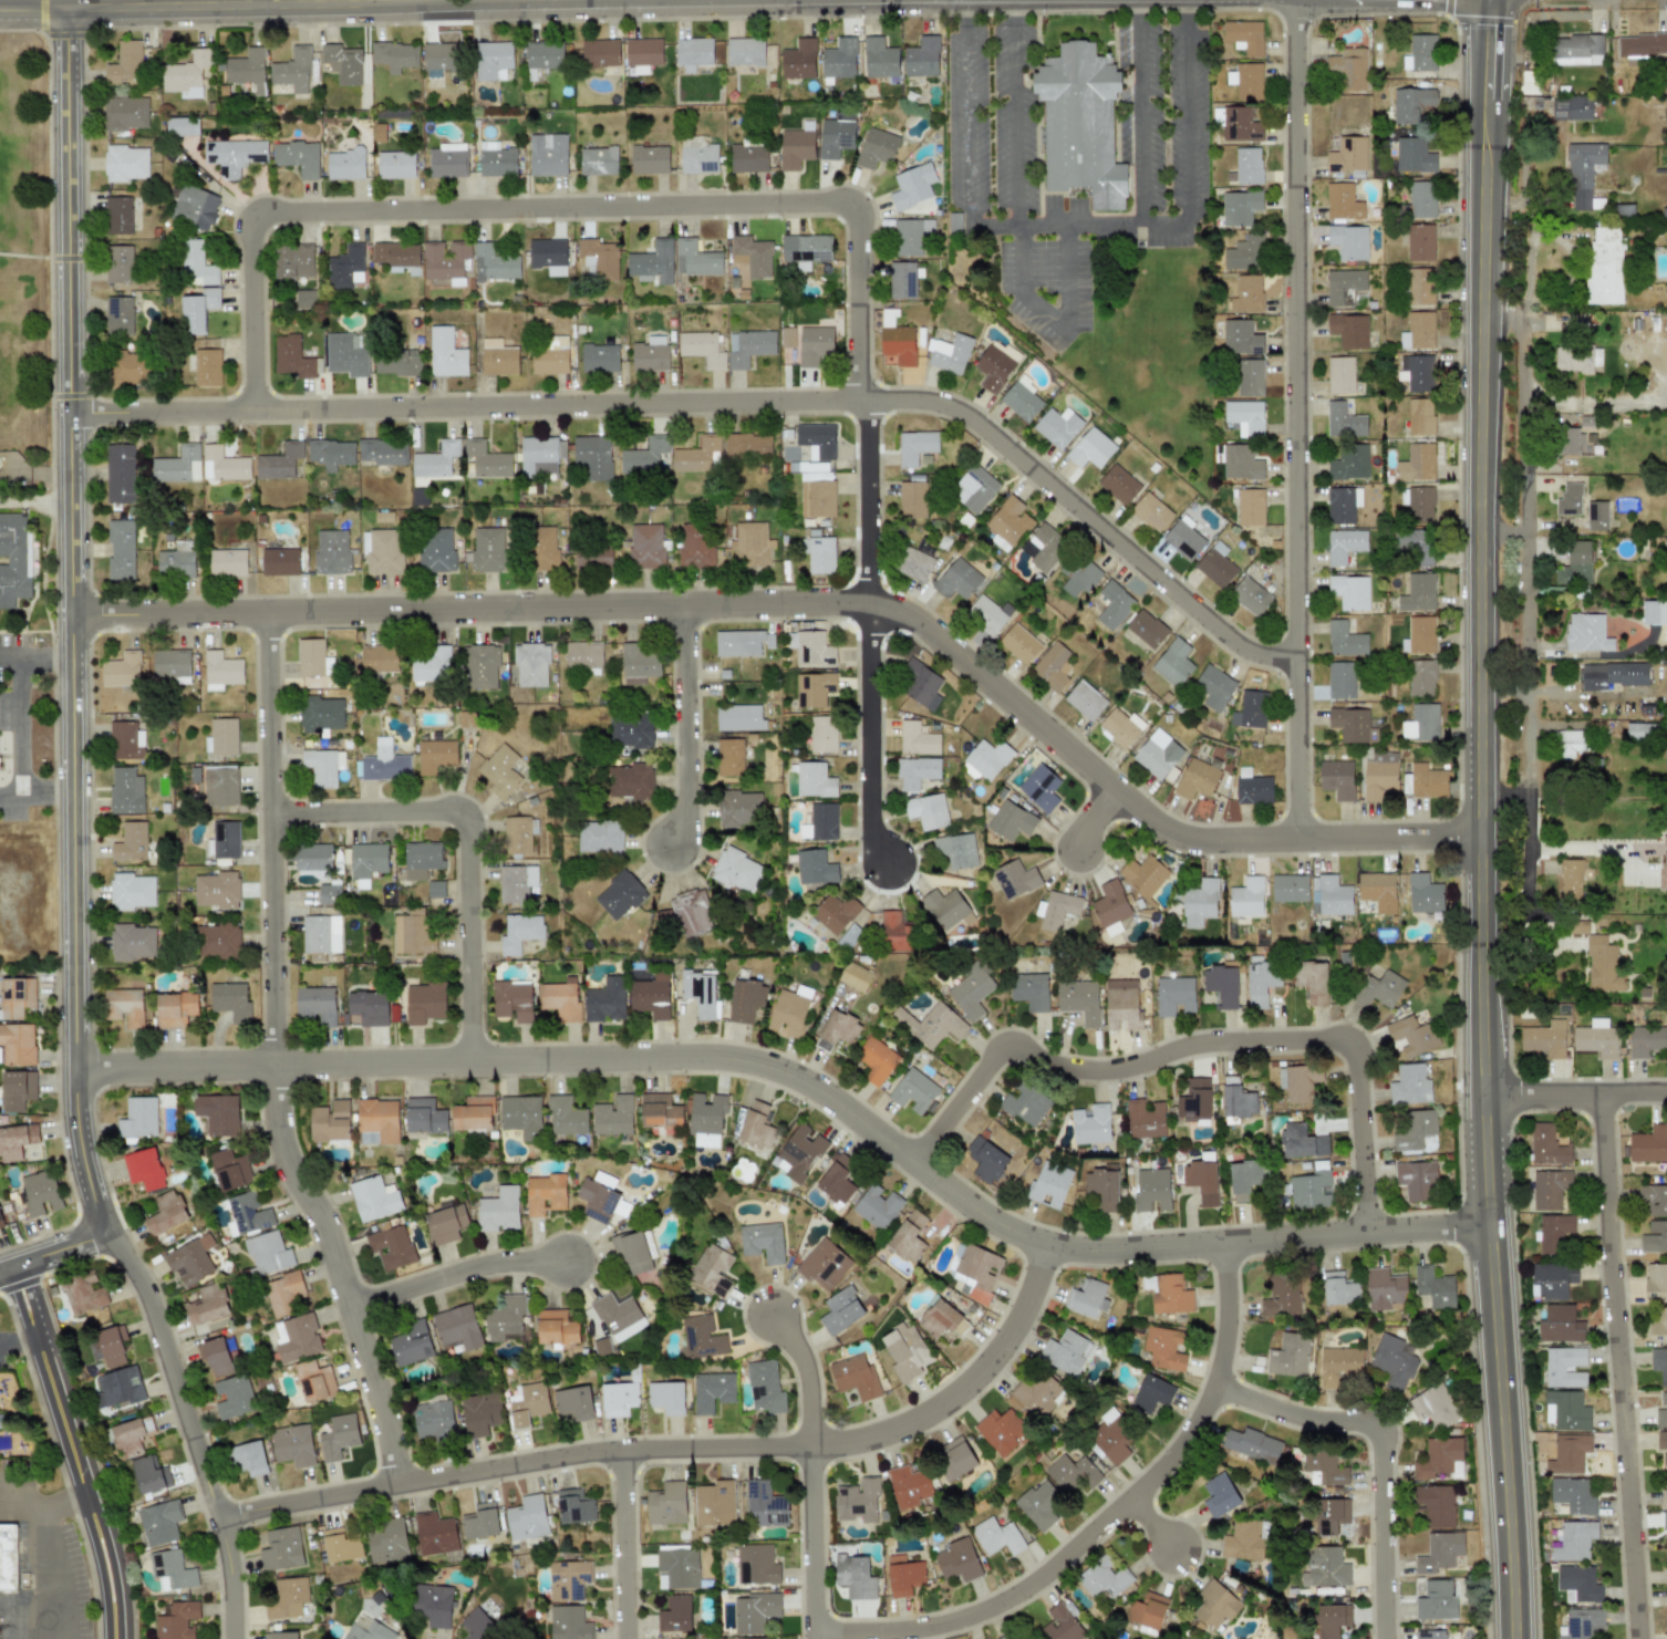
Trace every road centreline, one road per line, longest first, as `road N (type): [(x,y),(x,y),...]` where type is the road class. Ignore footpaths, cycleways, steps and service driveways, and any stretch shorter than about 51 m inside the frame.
road 1 (residential): [(233,1638),(218,1517),(151,1308),(104,1234),(76,1125),(64,7)]
road 2 (tertiary): [(1513,1638),(1485,1098),(1481,836),(1479,401),(1491,0)]
road 3 (residential): [(72,615),(869,605),(920,627),(1114,793),(1189,841),(1481,836)]
road 4 (residential): [(1491,1225),(1080,1255),(993,1224),(806,1086),(719,1057),(74,1070)]
road 5 (residential): [(71,418),(936,406),(963,417),(1236,647),(1261,660),(1300,661)]
road 6 (residential): [(251,414),(251,228),(273,214),(833,206),(859,229),(861,402)]
road 7 (residential): [(218,1517),(598,1450),(795,1443),(872,1431),(939,1400),(976,1369),(1007,1330),(1042,1246)]
road 8 (residential): [(402,1484),(335,1257),(281,1140),(269,1071),(267,613)]
road 9 (residential): [(1483,203),(1530,204),(1534,1010)]
road 10 (residential): [(1300,843),(1295,0)]
road 11 (residential): [(1369,1234),(1357,1061),(1336,1040),(1194,1048),(1090,1075),(1008,1048),(912,1164)]
road 12 (residential): [(816,1636),(922,1629),(1001,1602),(1048,1571),(1168,1465),(1221,1361),(1224,1246)]
road 13 (residential): [(1639,1638),(1609,1099)]
road 14 (residential): [(870,402),(872,823),(890,868)]
road 15 (tertiary): [(0,8),(468,0)]
road 16 (residential): [(271,817),(463,818),(470,829),(474,1064)]
road 17 (residential): [(11,1267),(90,1491),(117,1638)]
road 18 (residential): [(1383,1638),(1379,1424),(1316,1422),(1212,1389)]
road 19 (residential): [(670,849),(690,777),(685,608)]
road 20 (residential): [(350,1307),(485,1264),(571,1258)]
road 21 (residential): [(811,1441),(816,1638)]
road 22 (residential): [(624,1448),(628,1638)]
road 23 (residential): [(1485,1098),(1666,1099)]
road 24 (residential): [(811,1441),(809,1378),(778,1325)]

